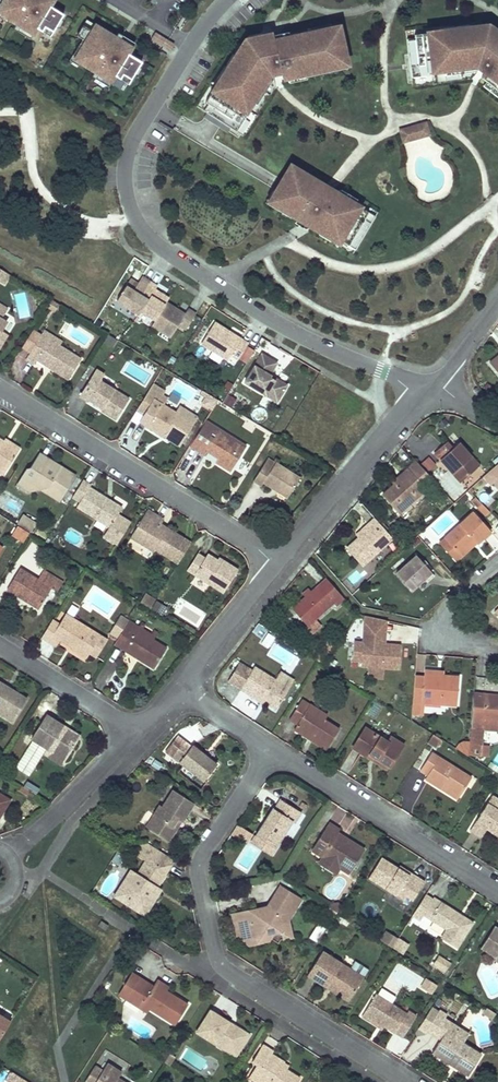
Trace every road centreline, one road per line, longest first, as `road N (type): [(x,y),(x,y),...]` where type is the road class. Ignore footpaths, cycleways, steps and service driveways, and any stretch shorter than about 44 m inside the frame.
road 1 (residential): [(226,0),(191,41),(128,150),(132,214),(157,247),(204,278),(328,346),(431,389)]
road 2 (residential): [(401,1081),(218,955),(198,863),(273,746)]
road 3 (residential): [(277,555),(0,390)]
road 4 (residential): [(273,746),(497,887)]
road 5 (residential): [(431,389),(277,555)]
road 6 (residential): [(277,555),(171,679)]
road 7 (residential): [(0,649),(133,726)]
road 8 (residential): [(133,726),(39,825)]
road 9 (residential): [(171,679),(273,746)]

